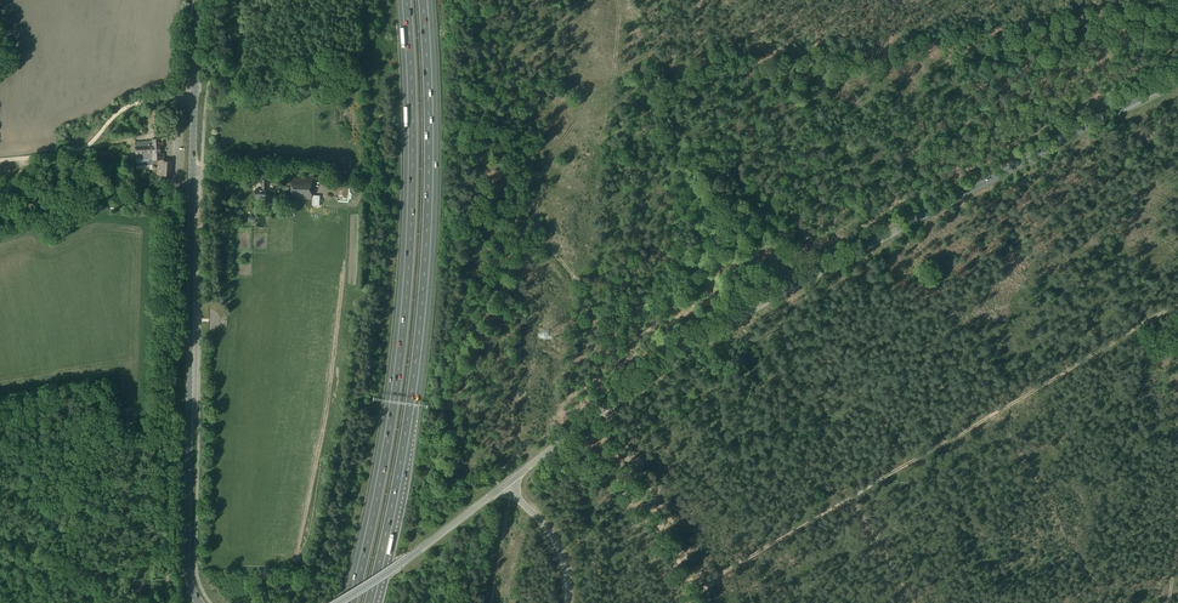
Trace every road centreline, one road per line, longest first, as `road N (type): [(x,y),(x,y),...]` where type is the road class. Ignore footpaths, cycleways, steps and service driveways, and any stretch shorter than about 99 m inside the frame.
road 1 (track): [(1177,20),(1099,22),(883,55),(769,54),(661,77),(605,410),(701,587)]
road 2 (tertiary): [(507,484),(712,330),(1177,79)]
road 3 (motorway): [(404,0),(407,267),(385,444),(349,602)]
road 4 (motorway): [(371,602),(409,420),(427,274),(425,0)]
road 5 (tertiary): [(197,602),(187,563),(202,0)]
road 6 (track): [(1177,308),(701,587)]
road 7 (track): [(0,161),(79,150),(127,107),(188,96)]
road 8 (tertiary): [(338,602),(507,484)]
road 9 (unclassified): [(567,602),(564,556),(507,484)]

